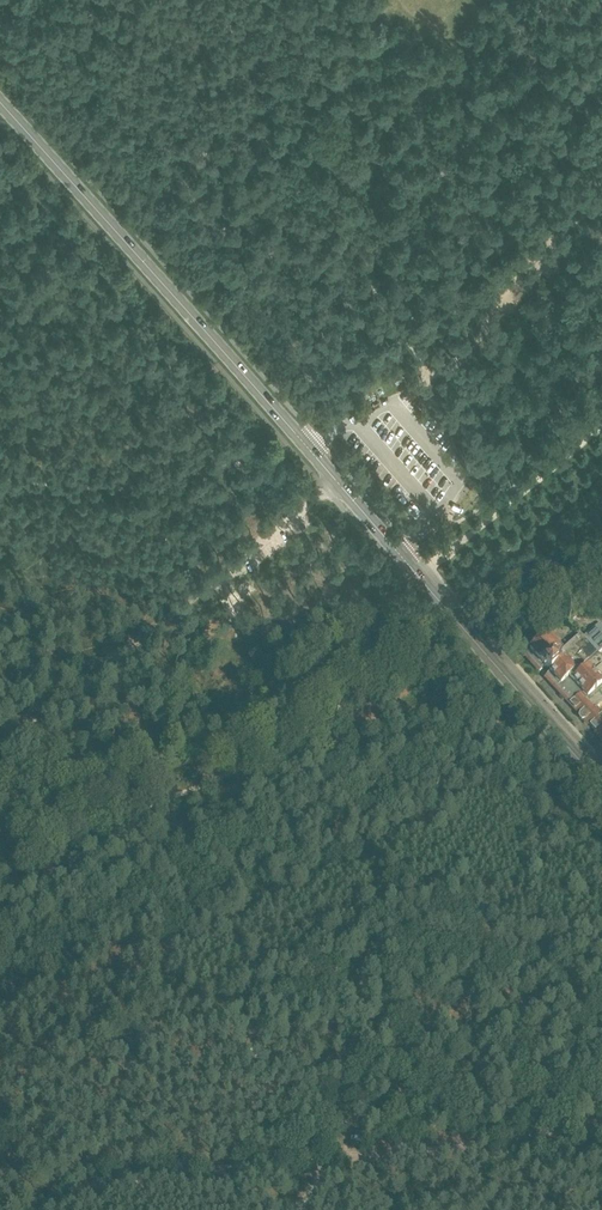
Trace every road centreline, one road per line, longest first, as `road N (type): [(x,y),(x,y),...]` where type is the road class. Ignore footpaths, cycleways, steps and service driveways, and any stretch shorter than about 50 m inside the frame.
road 1 (primary): [(601,785),(0,103)]
road 2 (track): [(601,1134),(78,1191),(36,1209)]
road 3 (track): [(406,582),(266,694),(213,725),(0,806)]
road 4 (track): [(186,604),(0,746)]
road 5 (track): [(328,489),(186,604)]
road 6 (track): [(292,446),(135,488)]
road 7 (track): [(340,1160),(339,1019)]
road 8 (track): [(135,488),(0,477)]
road 9 (track): [(135,488),(144,513),(167,536),(186,604)]

